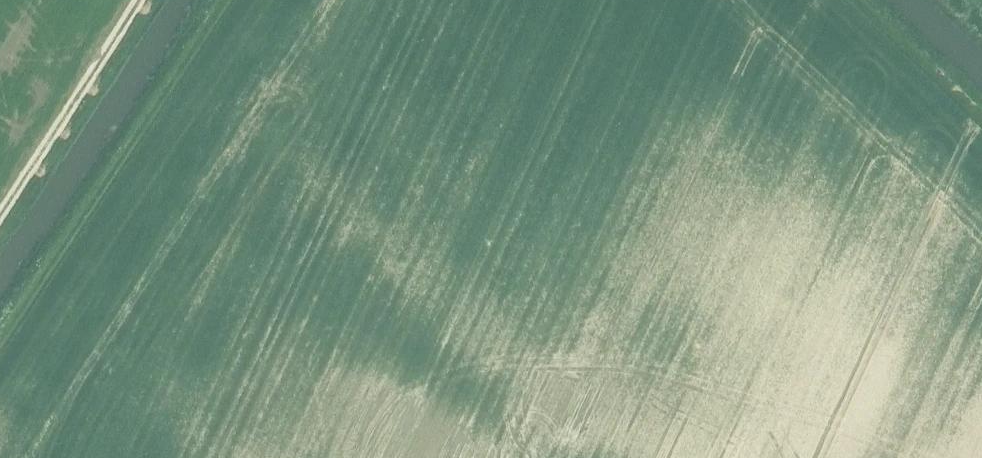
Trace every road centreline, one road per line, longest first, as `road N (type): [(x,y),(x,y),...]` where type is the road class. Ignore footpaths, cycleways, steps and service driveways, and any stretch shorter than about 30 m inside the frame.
road 1 (track): [(0,216),(141,0)]

